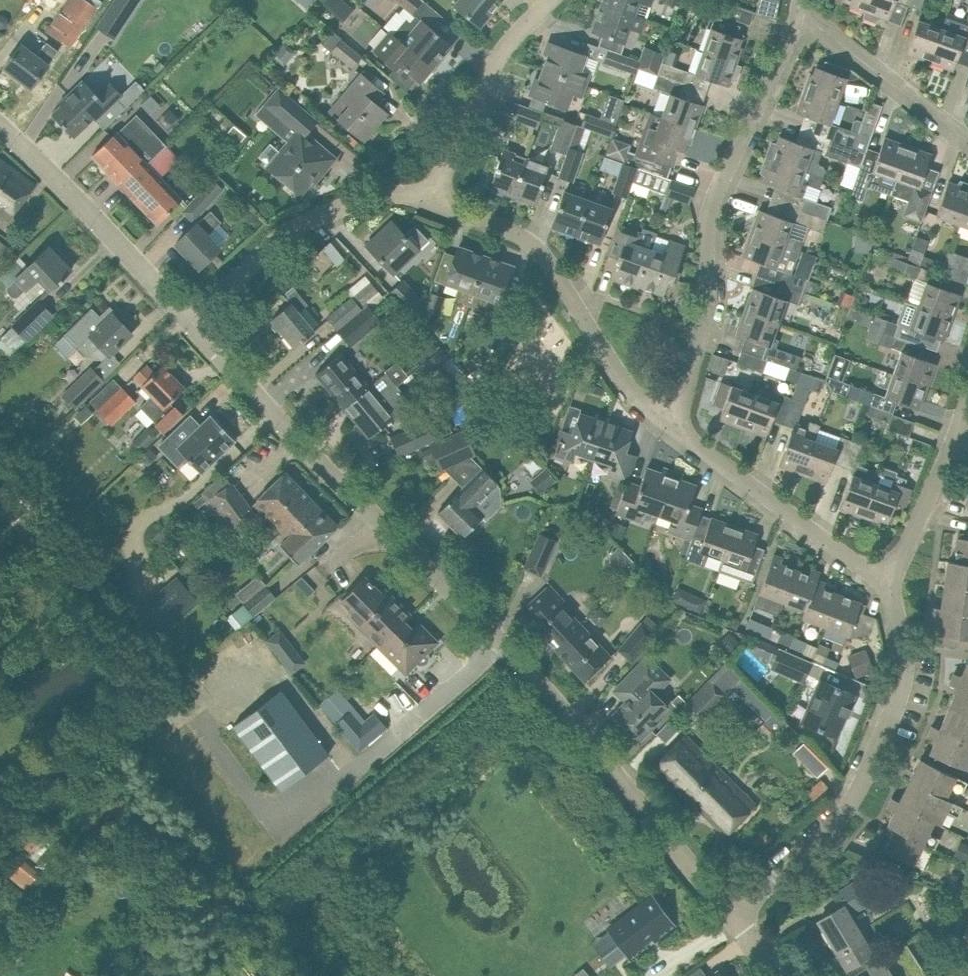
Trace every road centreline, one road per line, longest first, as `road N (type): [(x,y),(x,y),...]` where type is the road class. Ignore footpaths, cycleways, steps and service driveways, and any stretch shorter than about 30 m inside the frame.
road 1 (residential): [(193,324),(495,636),(731,915)]
road 2 (residential): [(670,424),(703,321),(710,214),(799,16)]
road 3 (residential): [(731,915),(820,840),(855,798),(893,706),(903,655),(883,583)]
road 4 (residential): [(670,424),(618,375),(529,240),(437,200)]
road 5 (residential): [(437,200),(388,193),(312,218),(193,324)]
road 6 (residential): [(0,119),(193,324)]
road 7 (residential): [(883,583),(670,424)]
road 8 (residential): [(551,0),(507,43),(437,200)]
road 9 (residential): [(967,136),(799,16)]
road 10 (residential): [(883,583),(927,510),(967,402)]

